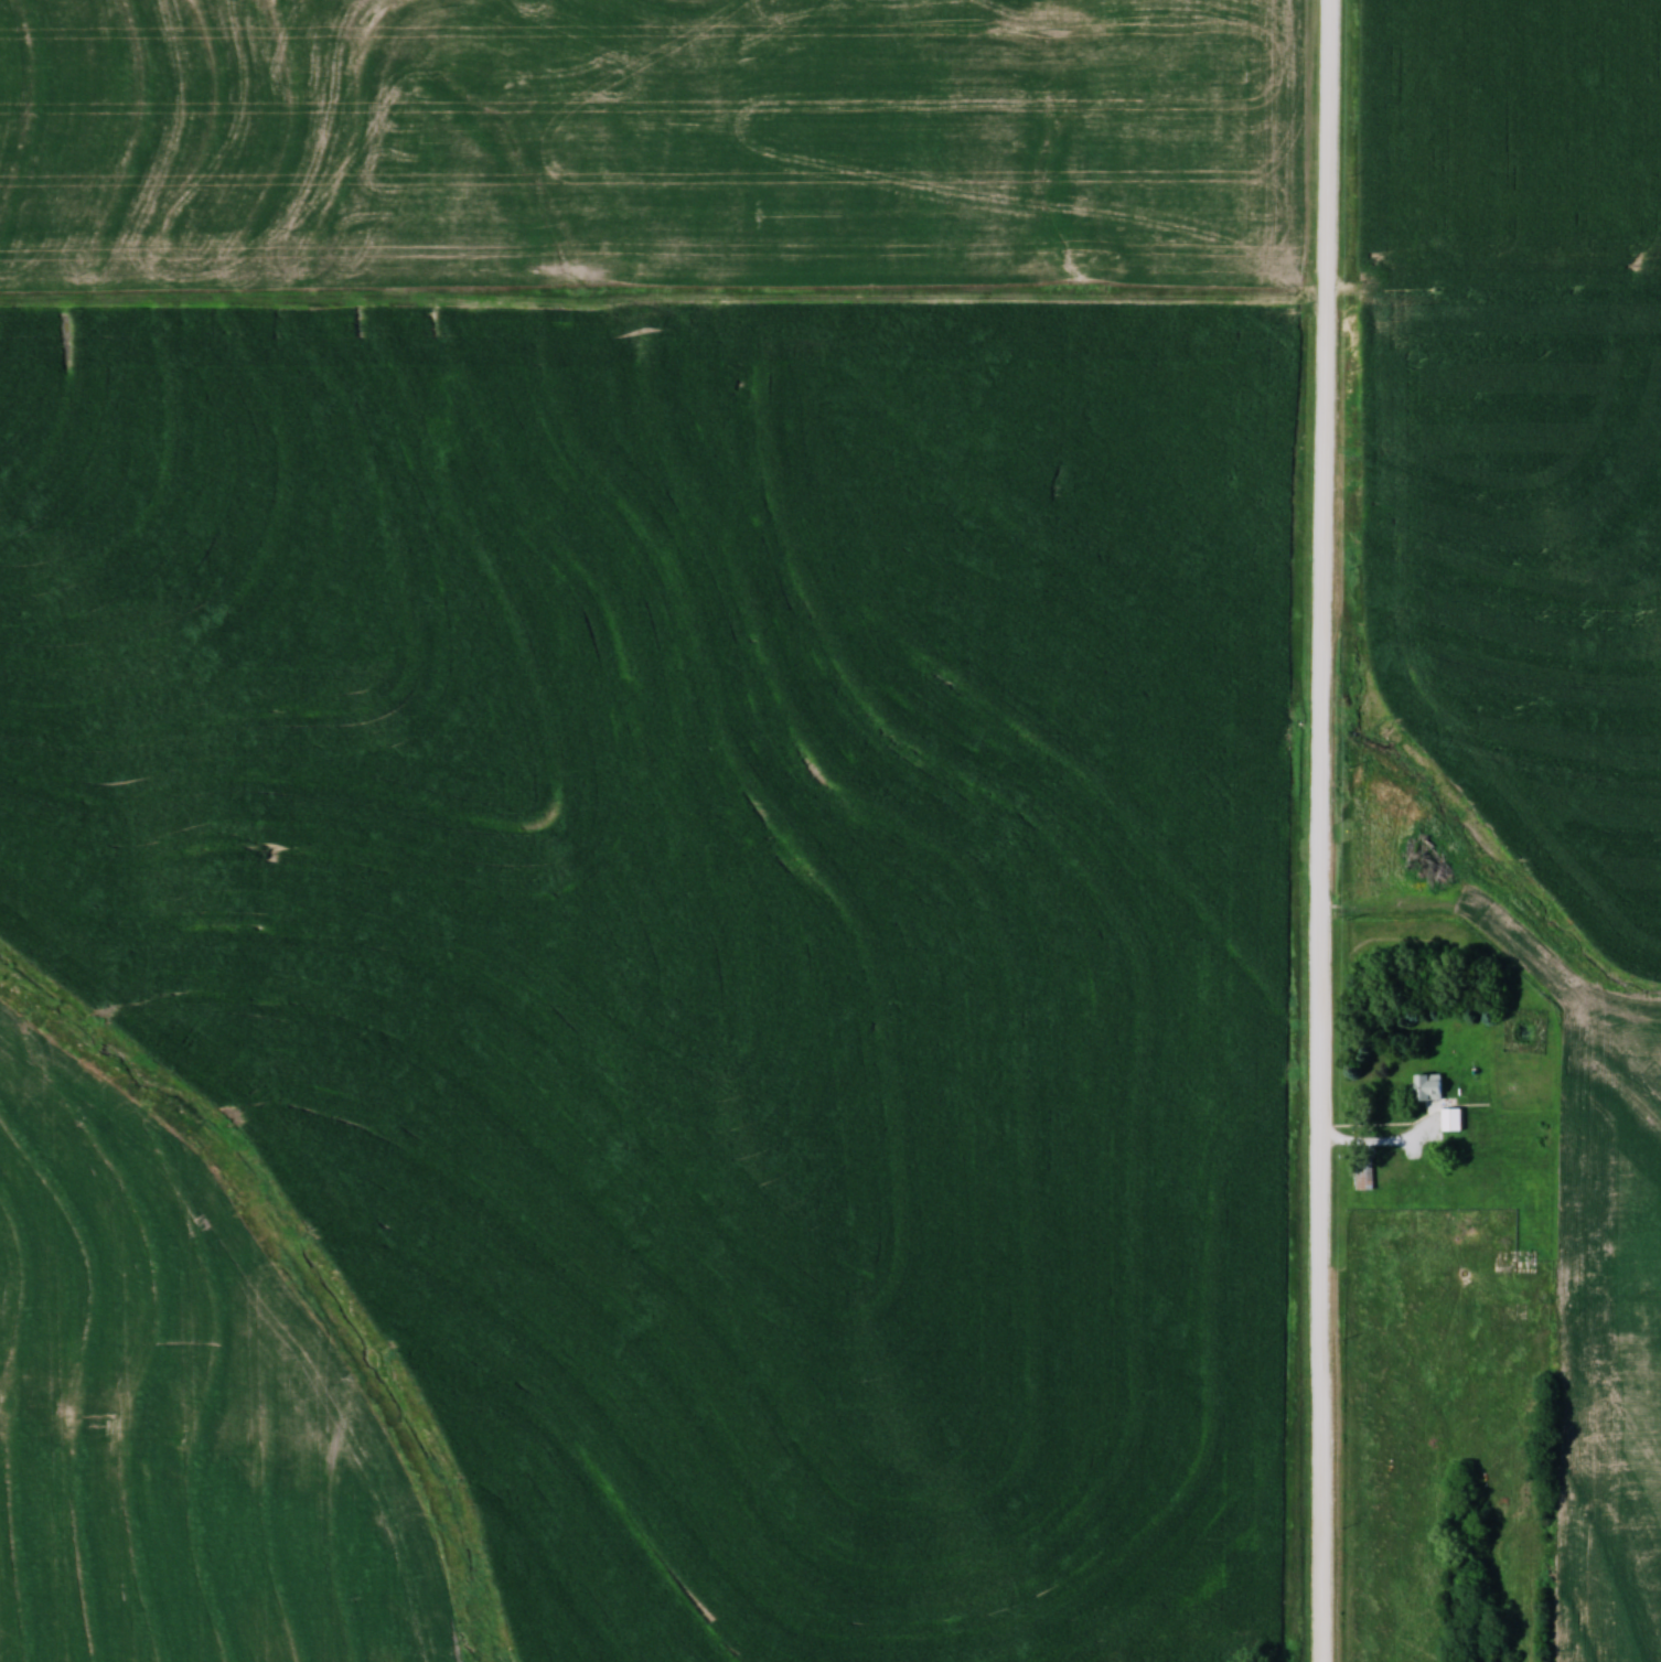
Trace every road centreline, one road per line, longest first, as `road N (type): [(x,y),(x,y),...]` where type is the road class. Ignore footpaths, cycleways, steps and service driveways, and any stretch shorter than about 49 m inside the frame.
road 1 (residential): [(1327,1661),(1325,757),(1335,0)]

